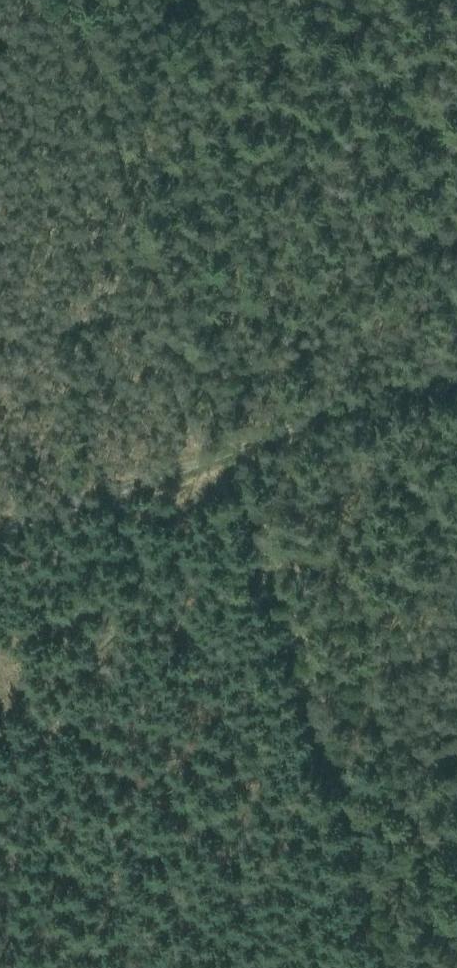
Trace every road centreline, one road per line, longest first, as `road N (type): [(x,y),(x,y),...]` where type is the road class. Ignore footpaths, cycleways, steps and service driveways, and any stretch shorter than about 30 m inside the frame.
road 1 (track): [(456,353),(0,520)]
road 2 (track): [(68,0),(218,440)]

